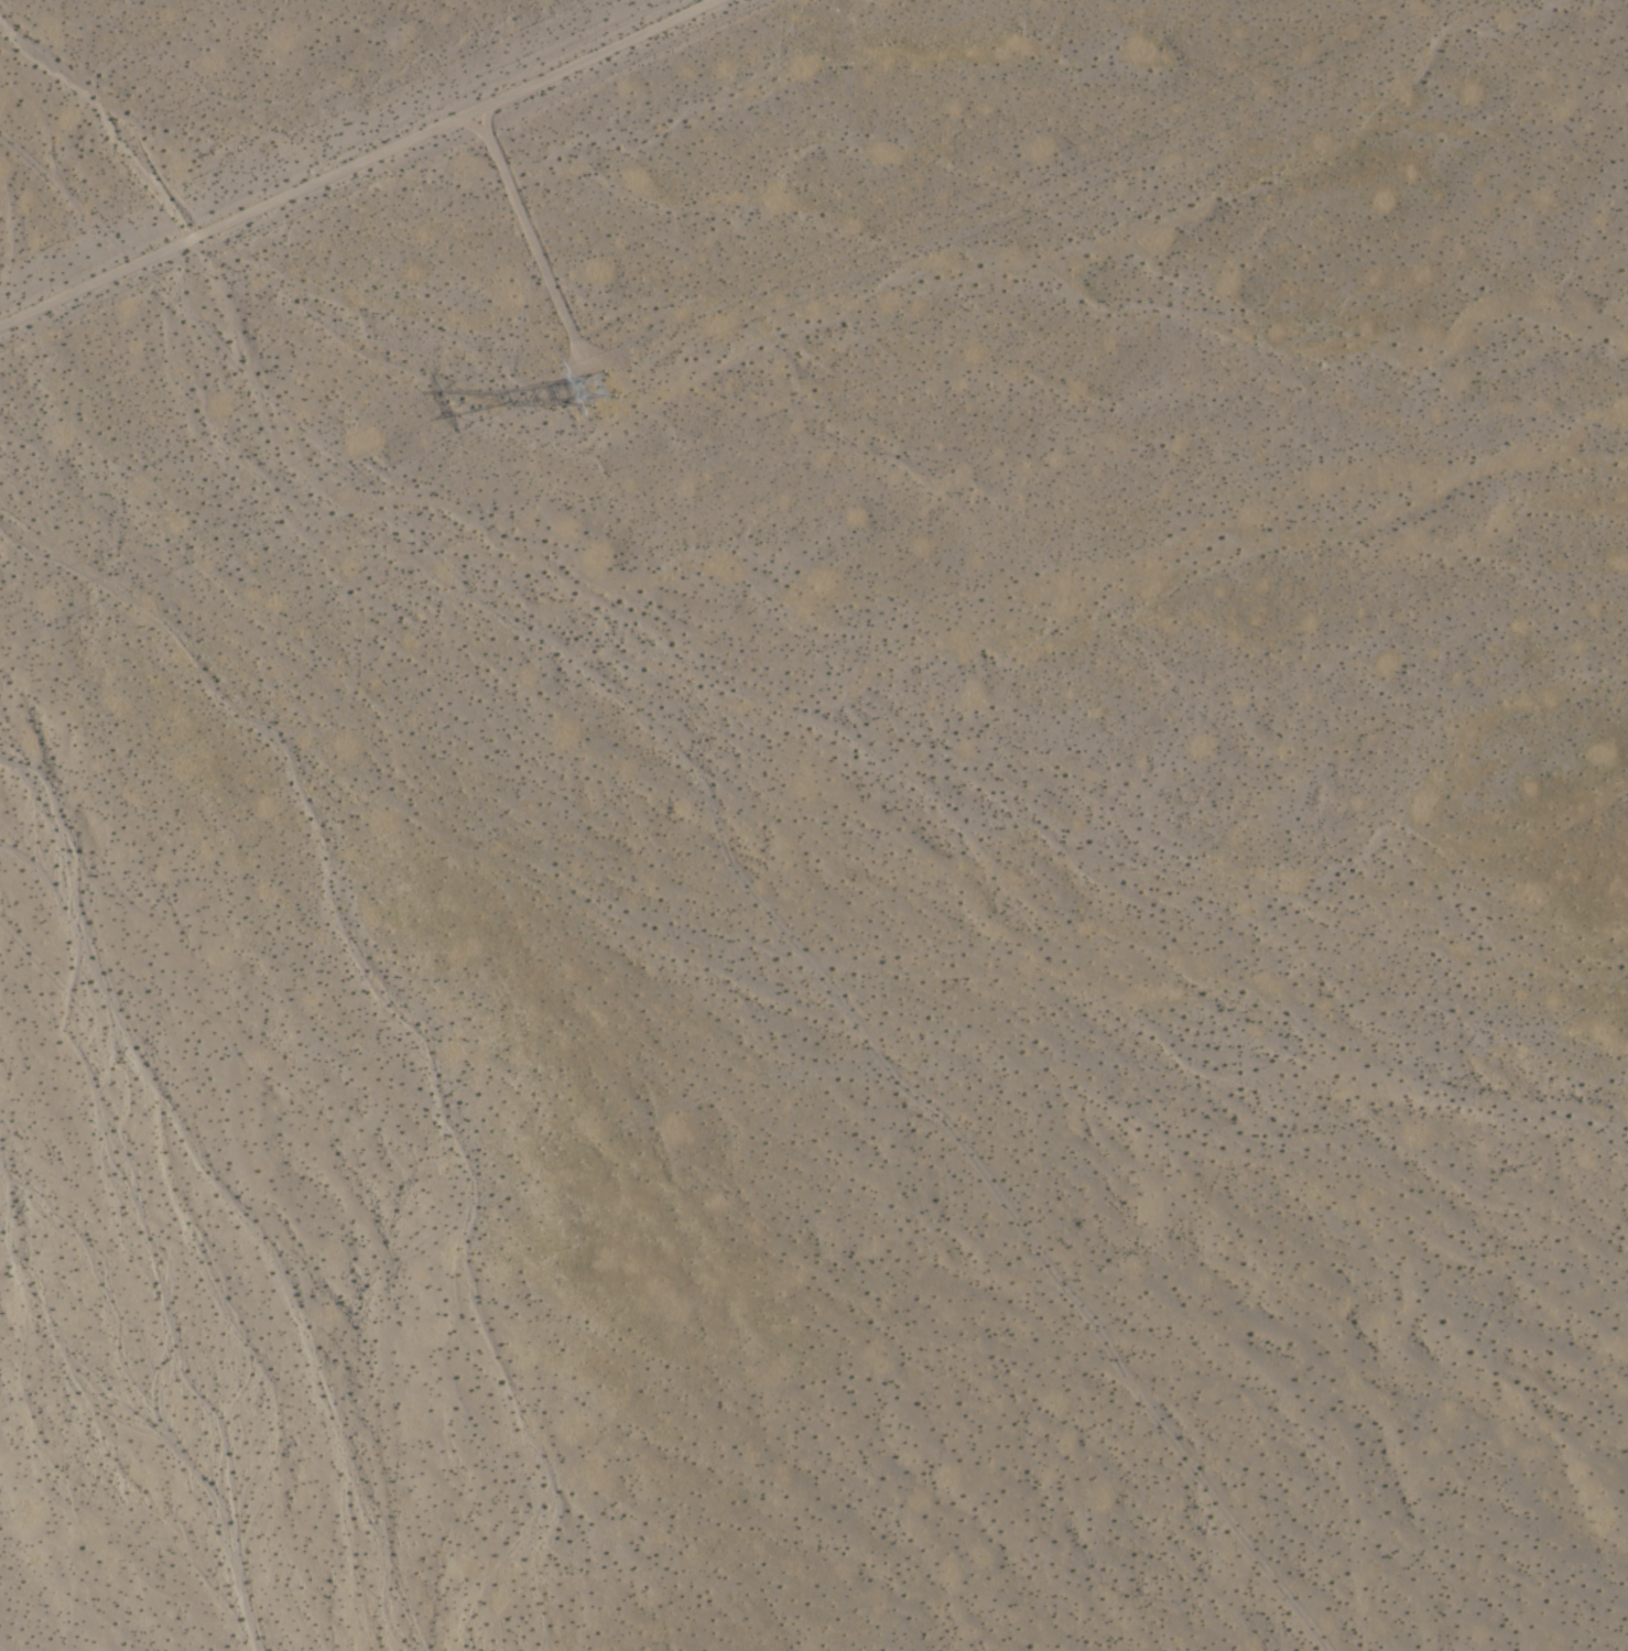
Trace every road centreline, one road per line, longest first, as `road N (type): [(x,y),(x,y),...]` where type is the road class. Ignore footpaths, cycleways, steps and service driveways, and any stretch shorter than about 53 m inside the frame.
road 1 (track): [(0,328),(739,0)]

